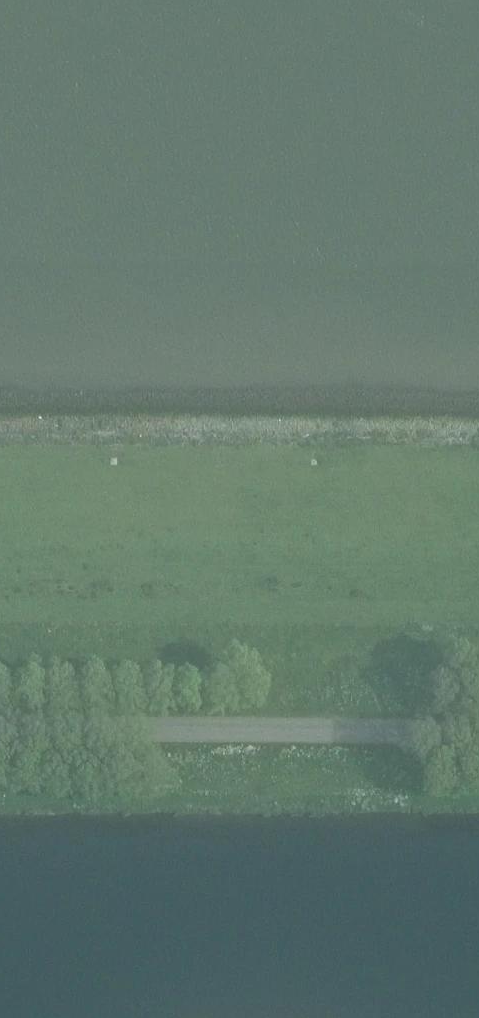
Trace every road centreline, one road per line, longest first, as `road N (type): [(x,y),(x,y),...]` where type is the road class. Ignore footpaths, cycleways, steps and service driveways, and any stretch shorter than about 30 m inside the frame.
road 1 (unclassified): [(478,731),(0,729)]

